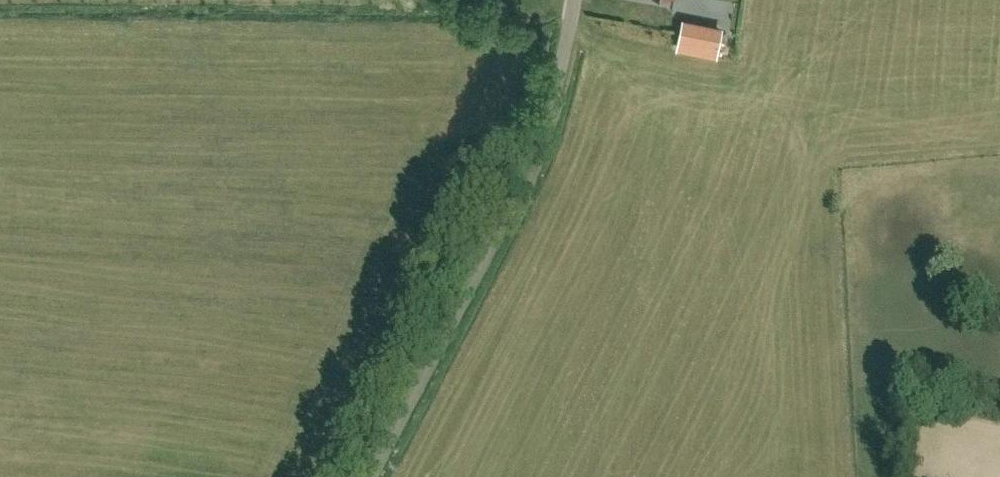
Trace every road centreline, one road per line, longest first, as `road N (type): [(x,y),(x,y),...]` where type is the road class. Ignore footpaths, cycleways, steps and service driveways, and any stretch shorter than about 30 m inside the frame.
road 1 (unclassified): [(370,476),(563,111),(582,0)]

